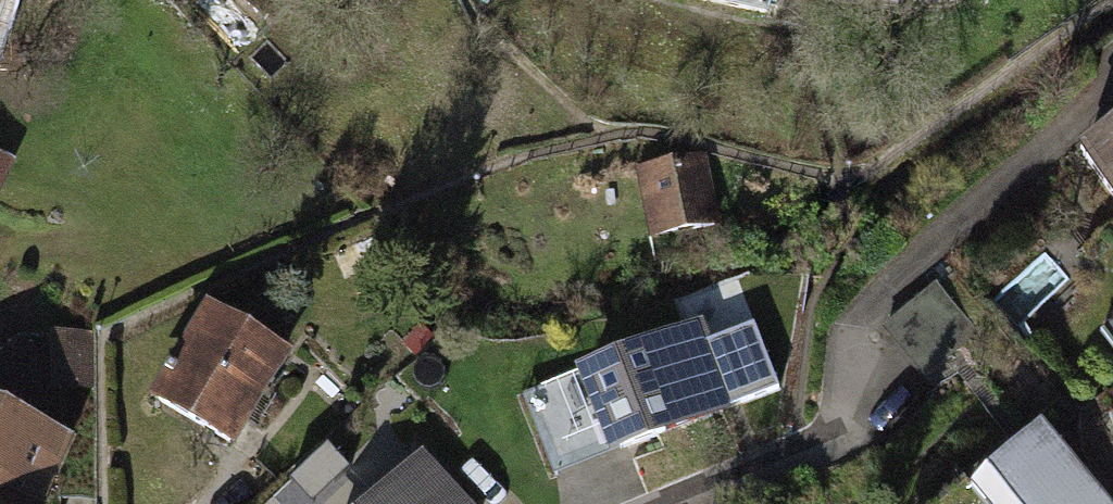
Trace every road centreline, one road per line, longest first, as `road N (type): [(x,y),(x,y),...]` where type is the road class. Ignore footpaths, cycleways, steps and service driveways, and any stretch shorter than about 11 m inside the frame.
road 1 (residential): [(681,503),(843,421),(854,322)]

